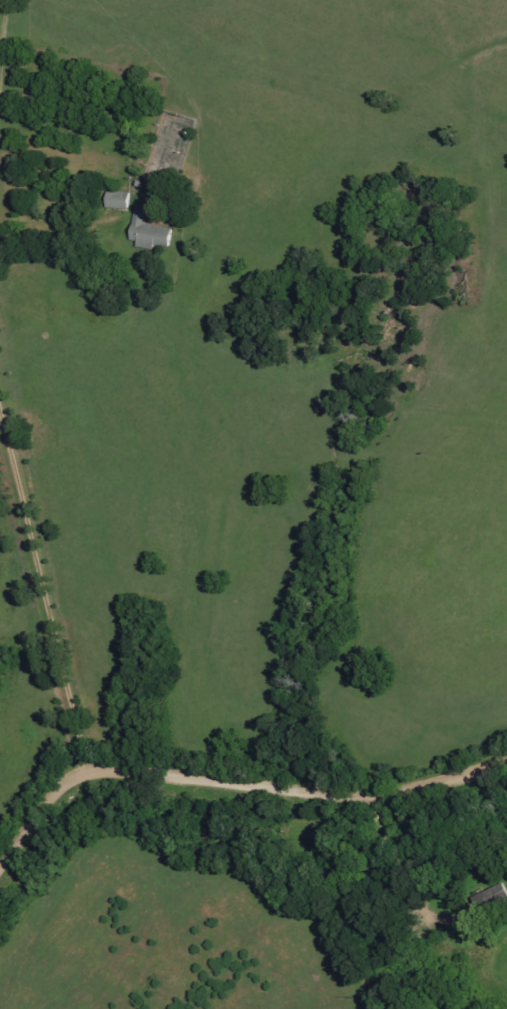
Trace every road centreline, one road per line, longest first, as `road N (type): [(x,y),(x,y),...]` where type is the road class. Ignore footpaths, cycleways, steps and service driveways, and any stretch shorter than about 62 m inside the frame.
road 1 (residential): [(0,863),(55,801),(90,779),(170,777),(334,794),(416,788),(506,761)]

